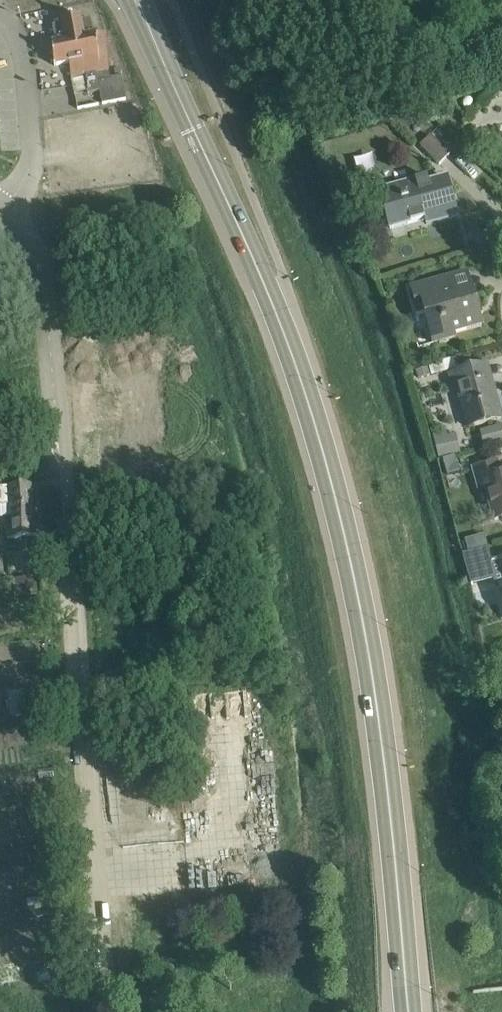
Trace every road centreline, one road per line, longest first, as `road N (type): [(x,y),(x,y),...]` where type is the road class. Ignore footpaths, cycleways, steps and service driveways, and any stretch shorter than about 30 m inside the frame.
road 1 (tertiary): [(409,1011),(384,747),(324,452),(279,316),(136,0)]
road 2 (unclassified): [(84,726),(68,481),(45,291),(36,257),(3,214)]
road 3 (residential): [(105,968),(84,726)]
road 4 (unclassified): [(3,214),(33,163),(25,52),(0,8)]

